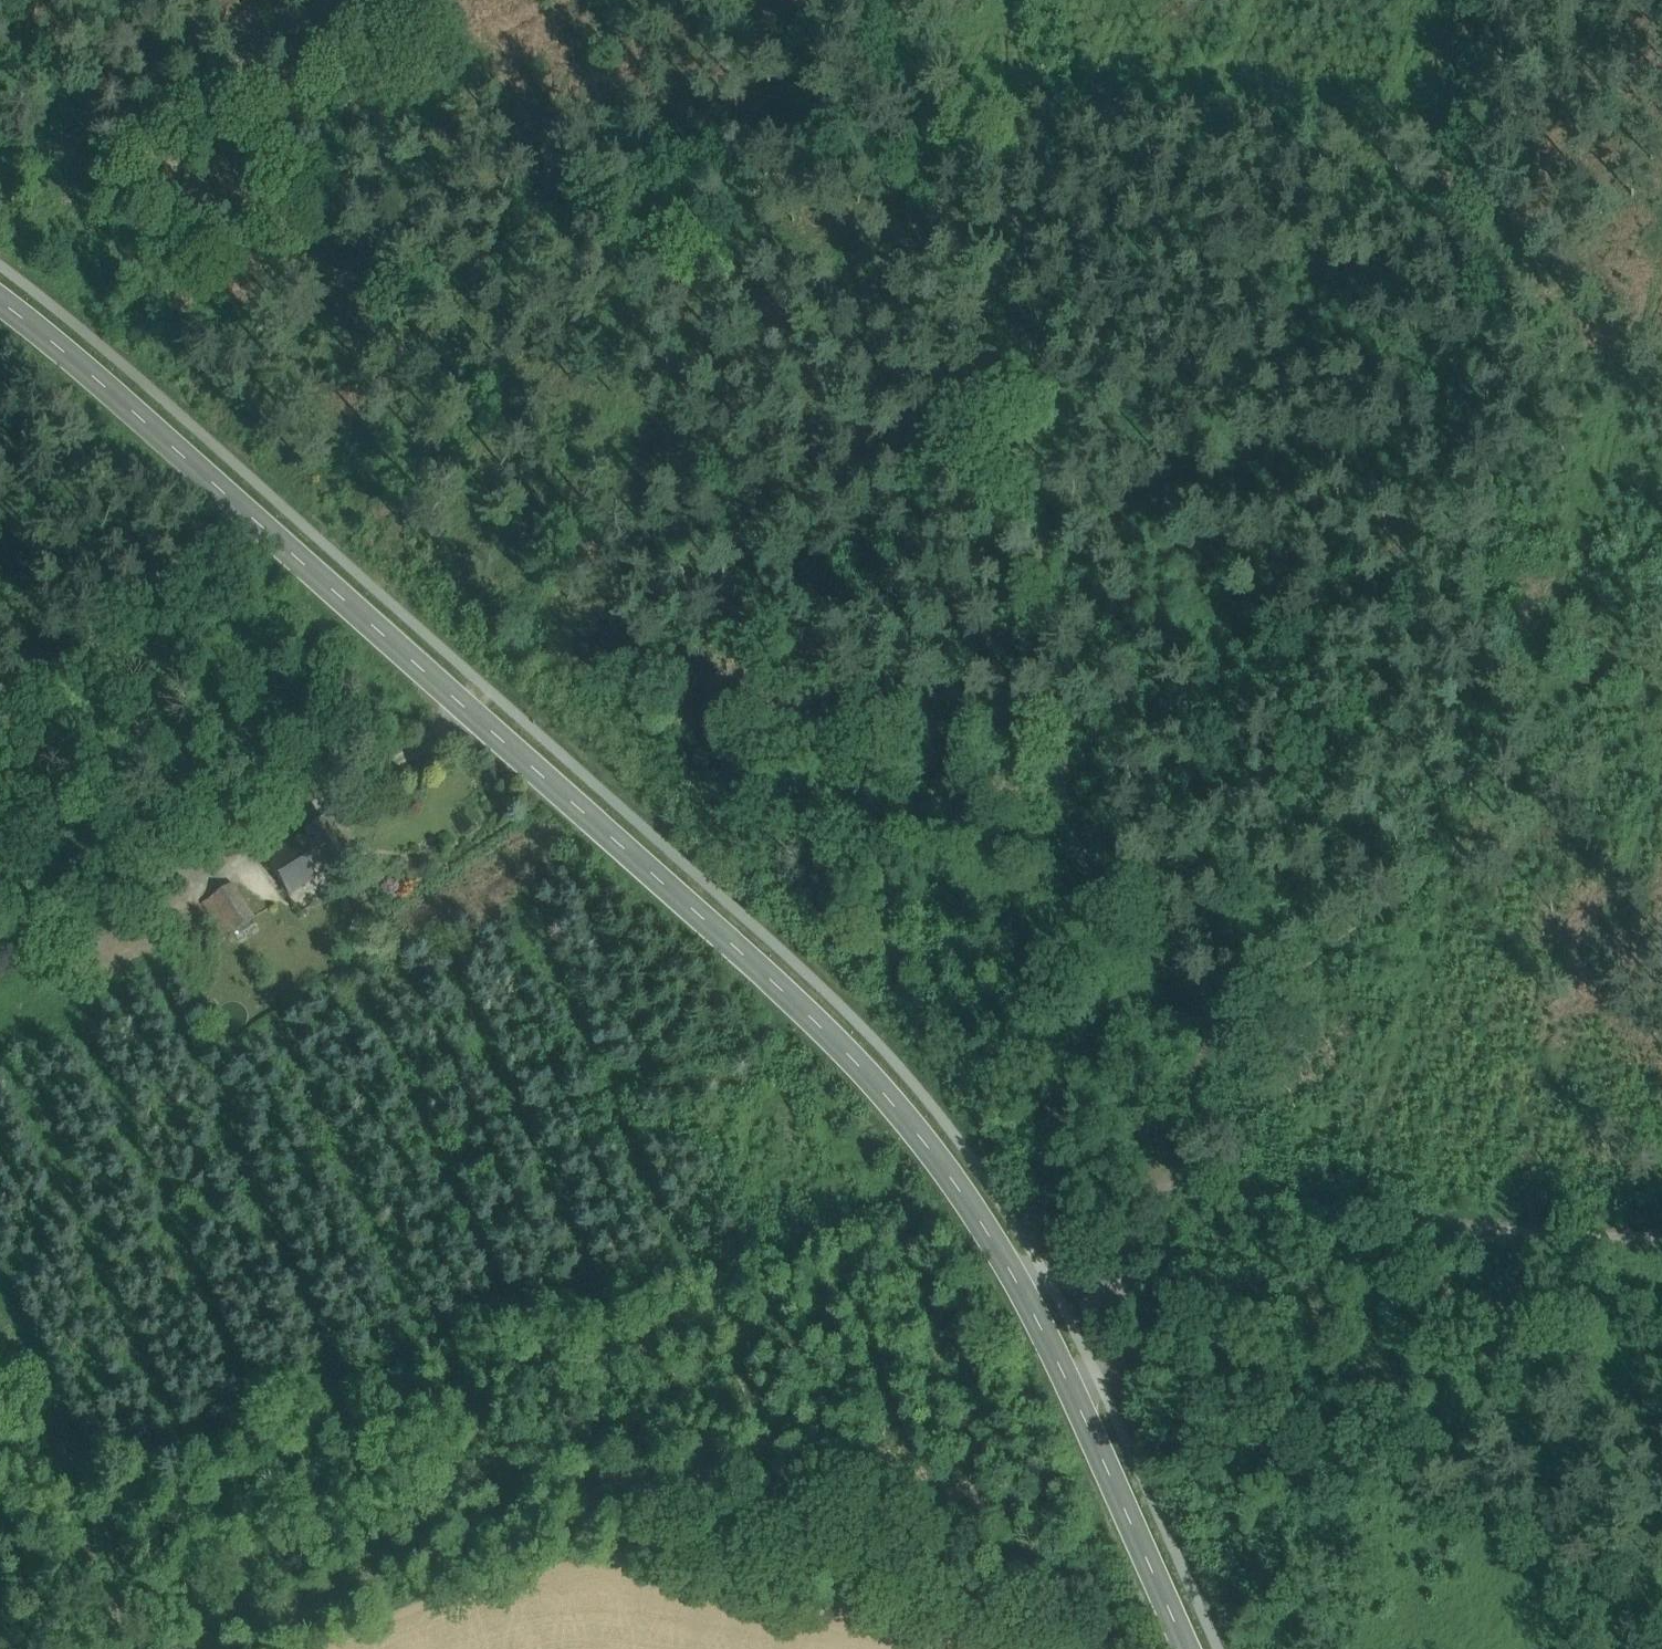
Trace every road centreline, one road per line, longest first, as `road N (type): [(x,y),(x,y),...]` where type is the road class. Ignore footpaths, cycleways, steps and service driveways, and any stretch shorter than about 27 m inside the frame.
road 1 (tertiary): [(1189,1648),(1042,1325),(961,1190),(829,1032),(472,707),(0,303)]

